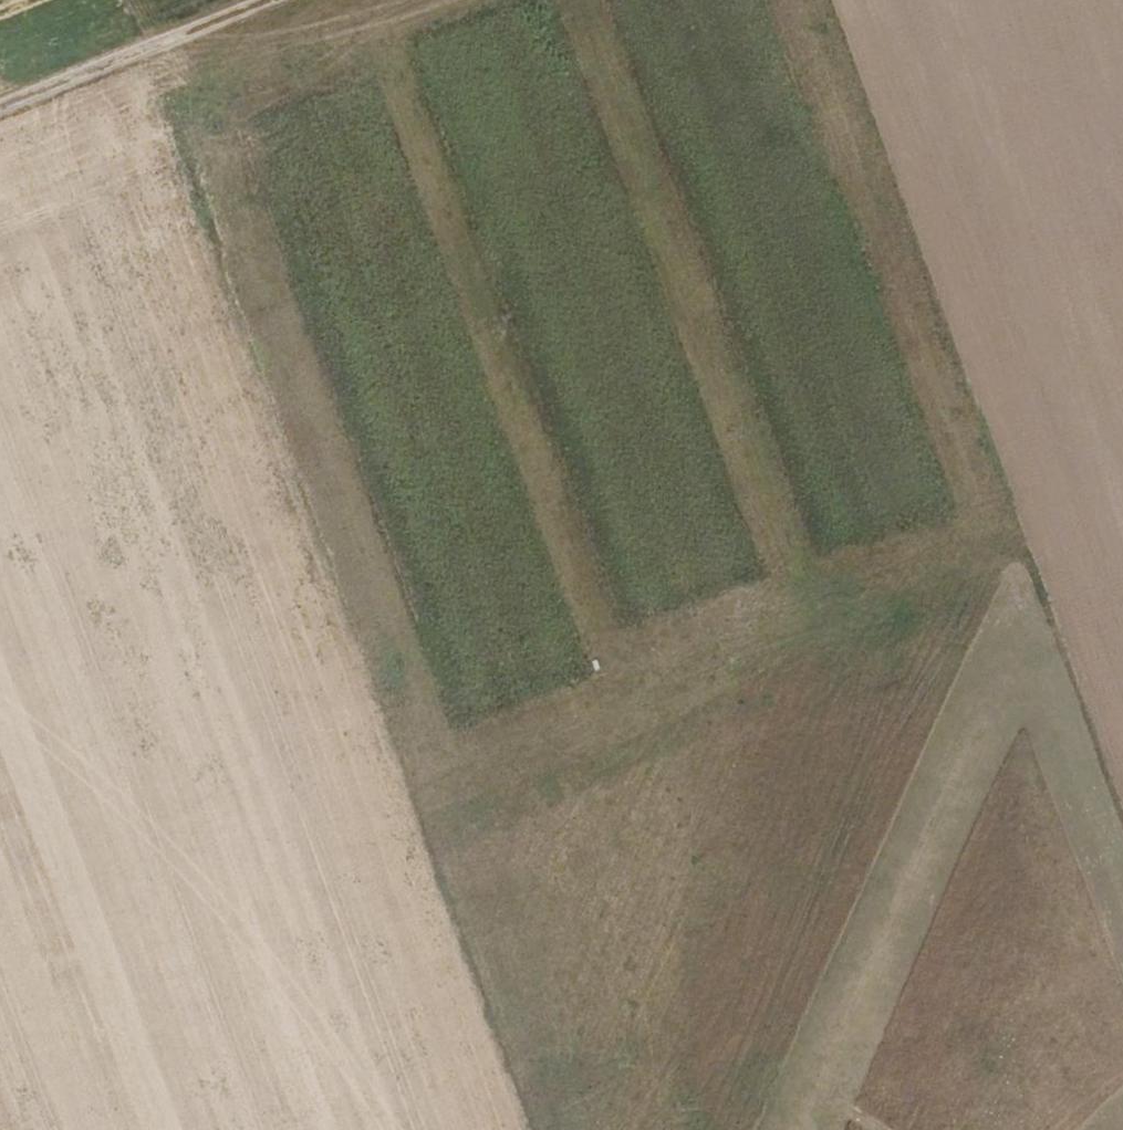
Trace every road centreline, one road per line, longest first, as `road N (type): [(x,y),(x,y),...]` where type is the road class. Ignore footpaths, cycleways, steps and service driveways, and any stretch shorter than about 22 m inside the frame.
road 1 (track): [(0,97),(248,0)]

